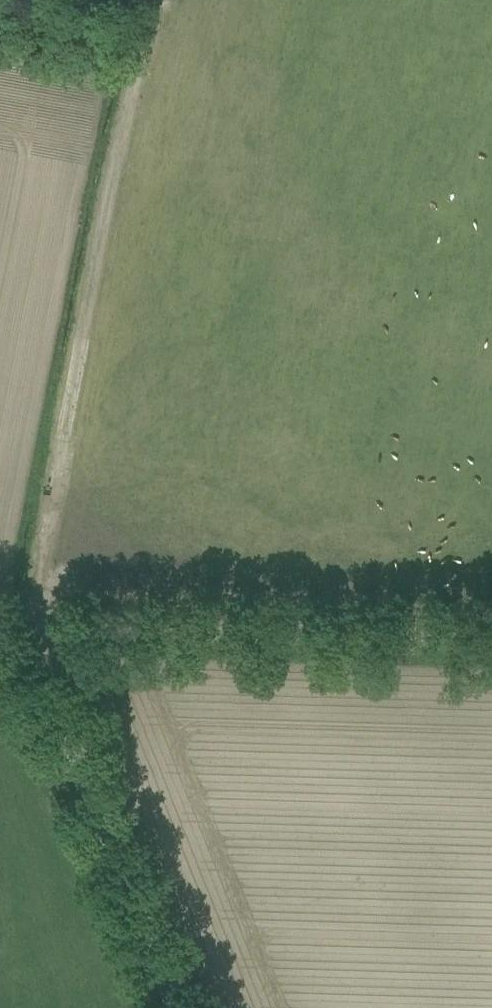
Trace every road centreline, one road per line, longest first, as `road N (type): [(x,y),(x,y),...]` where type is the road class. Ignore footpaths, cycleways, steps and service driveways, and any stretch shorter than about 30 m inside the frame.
road 1 (track): [(30,623),(159,0)]
road 2 (track): [(30,623),(491,637)]
road 3 (unclassified): [(178,1007),(30,623),(0,622)]
road 4 (unclassified): [(150,50),(0,22)]

